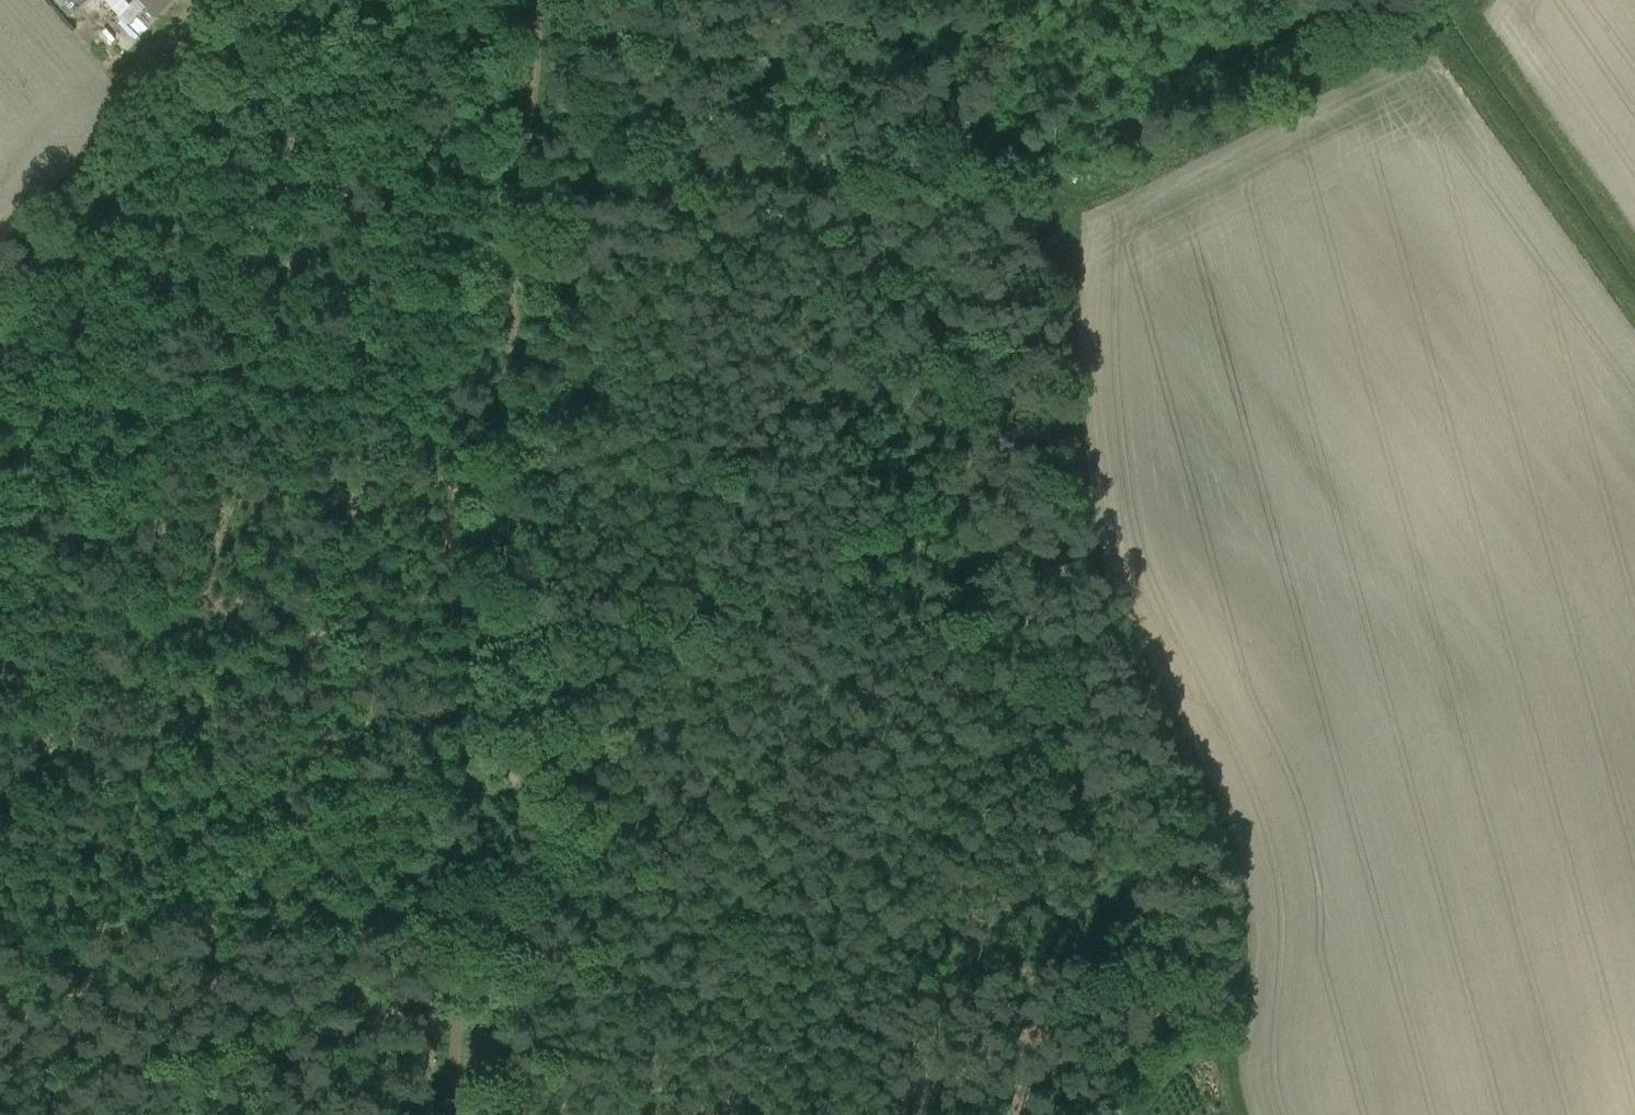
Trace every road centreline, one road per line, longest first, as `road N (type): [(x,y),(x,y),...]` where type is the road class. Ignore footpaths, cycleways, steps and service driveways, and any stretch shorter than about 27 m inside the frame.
road 1 (track): [(452,1114),(500,583),(535,0)]

